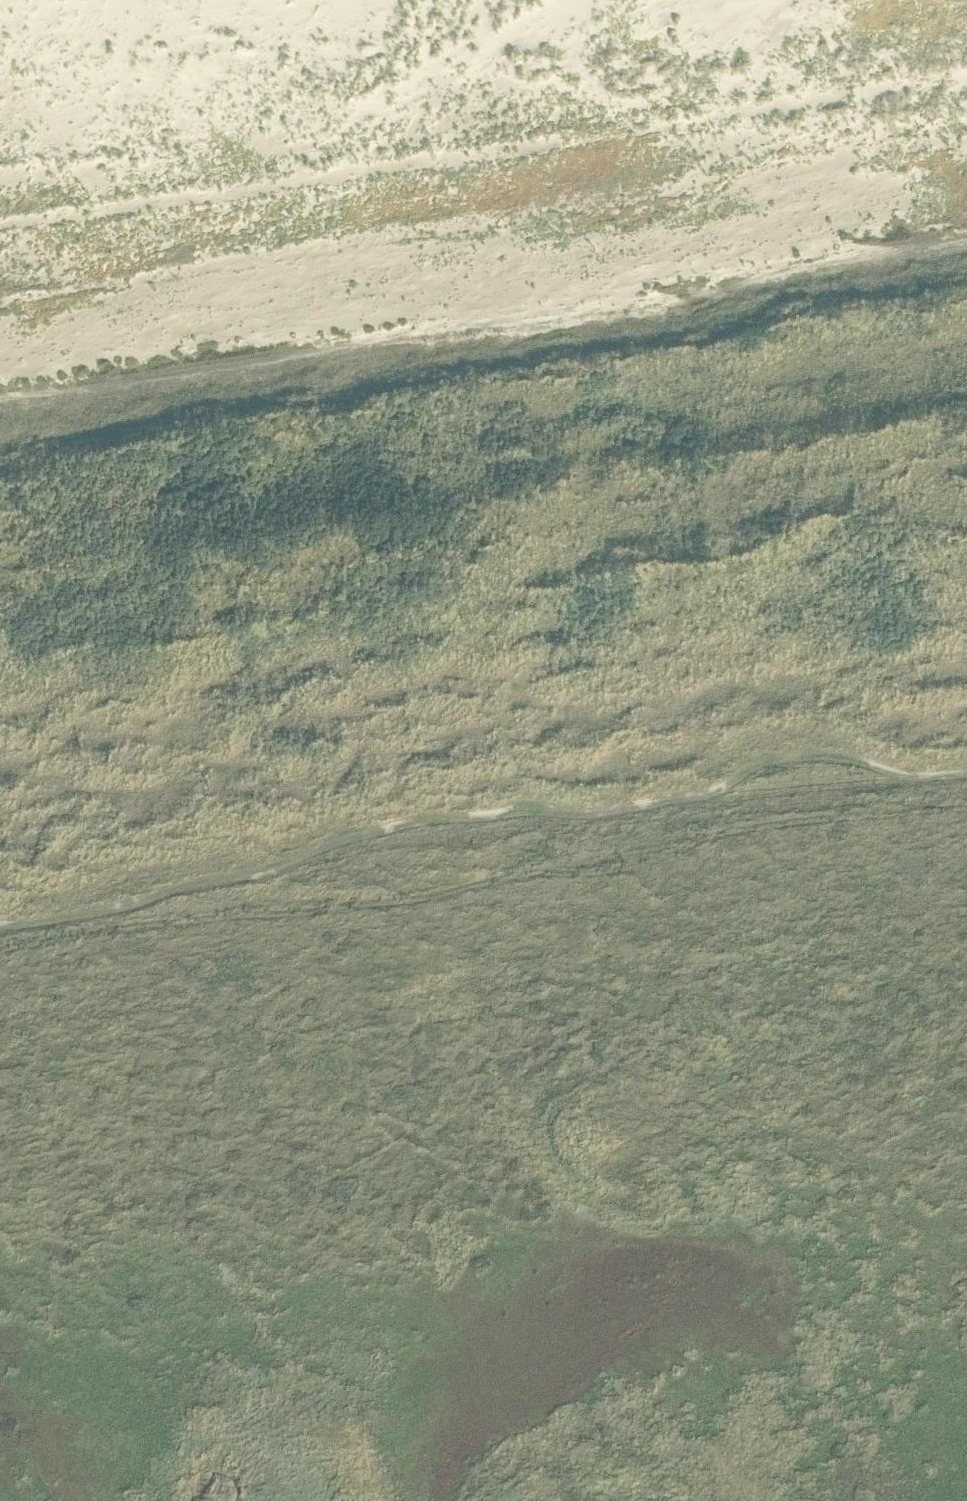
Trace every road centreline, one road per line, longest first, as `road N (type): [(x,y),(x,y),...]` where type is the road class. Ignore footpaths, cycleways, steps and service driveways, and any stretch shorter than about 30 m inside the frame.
road 1 (track): [(966,798),(843,804),(260,907),(0,939)]
road 2 (track): [(966,244),(0,386)]

